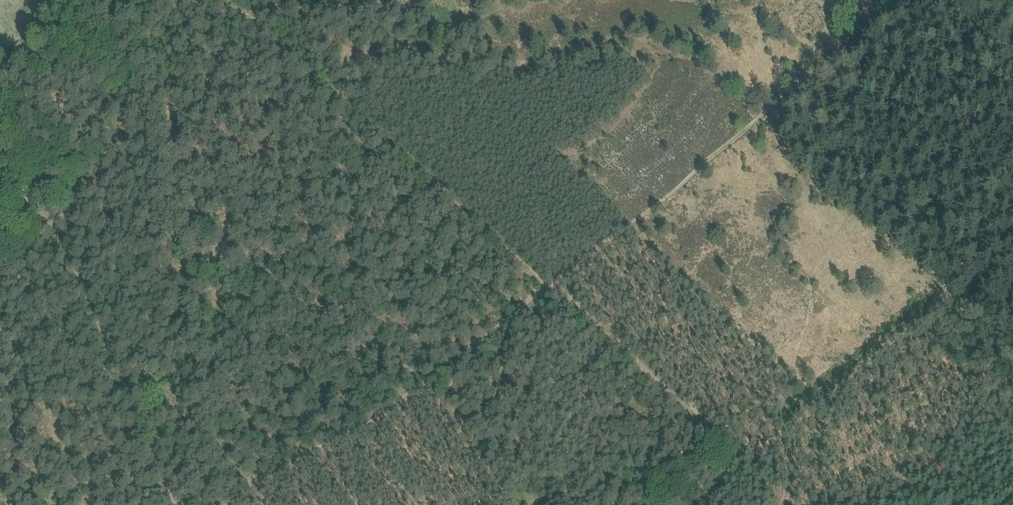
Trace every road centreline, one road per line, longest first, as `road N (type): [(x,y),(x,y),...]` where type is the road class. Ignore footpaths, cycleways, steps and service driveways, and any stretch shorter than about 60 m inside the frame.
road 1 (track): [(899,0),(416,393),(208,504)]
road 2 (track): [(43,228),(172,504)]

